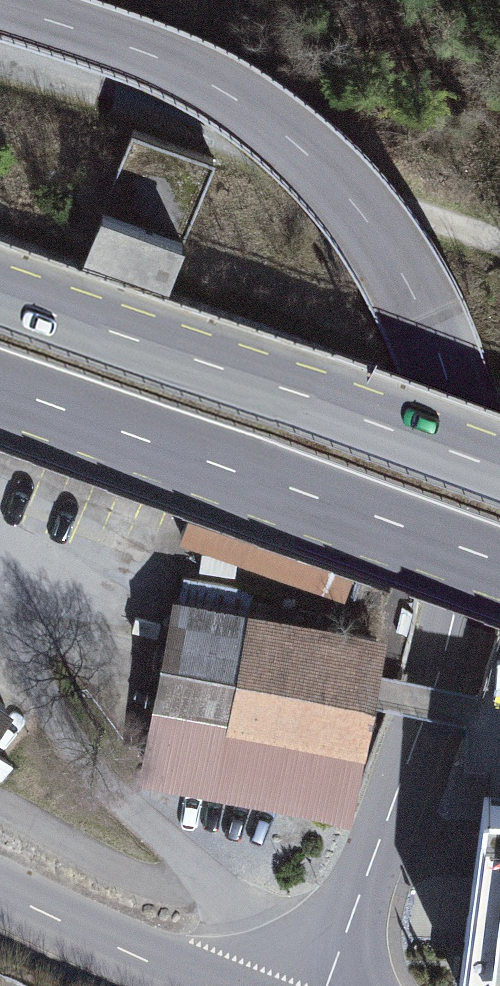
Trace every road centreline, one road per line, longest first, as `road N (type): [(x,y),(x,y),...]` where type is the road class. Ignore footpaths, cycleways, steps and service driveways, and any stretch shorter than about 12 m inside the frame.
road 1 (unclassified): [(0,5),(137,49),(215,86),(288,136),(351,200),(424,318),(450,391),(461,547),(455,607)]
road 2 (primary): [(0,392),(499,570)]
road 3 (primary): [(499,461),(0,284)]
road 4 (track): [(499,226),(53,70)]
road 5 (residential): [(455,607),(410,760),(328,985)]
road 6 (residential): [(0,892),(211,985)]

